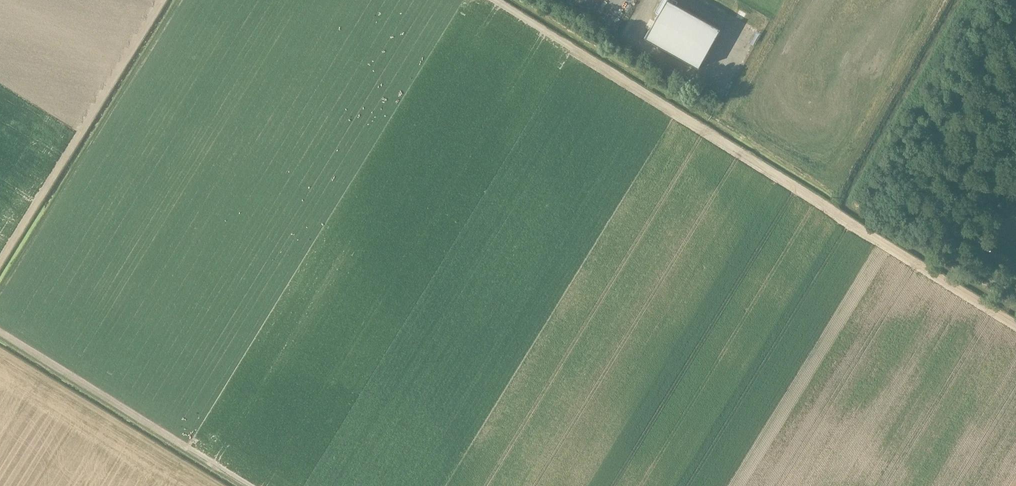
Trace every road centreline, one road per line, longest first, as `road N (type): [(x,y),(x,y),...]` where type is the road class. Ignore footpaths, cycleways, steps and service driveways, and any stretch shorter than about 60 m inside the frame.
road 1 (track): [(0,260),(162,0)]
road 2 (track): [(248,485),(0,334)]
road 3 (track): [(0,354),(214,485)]

